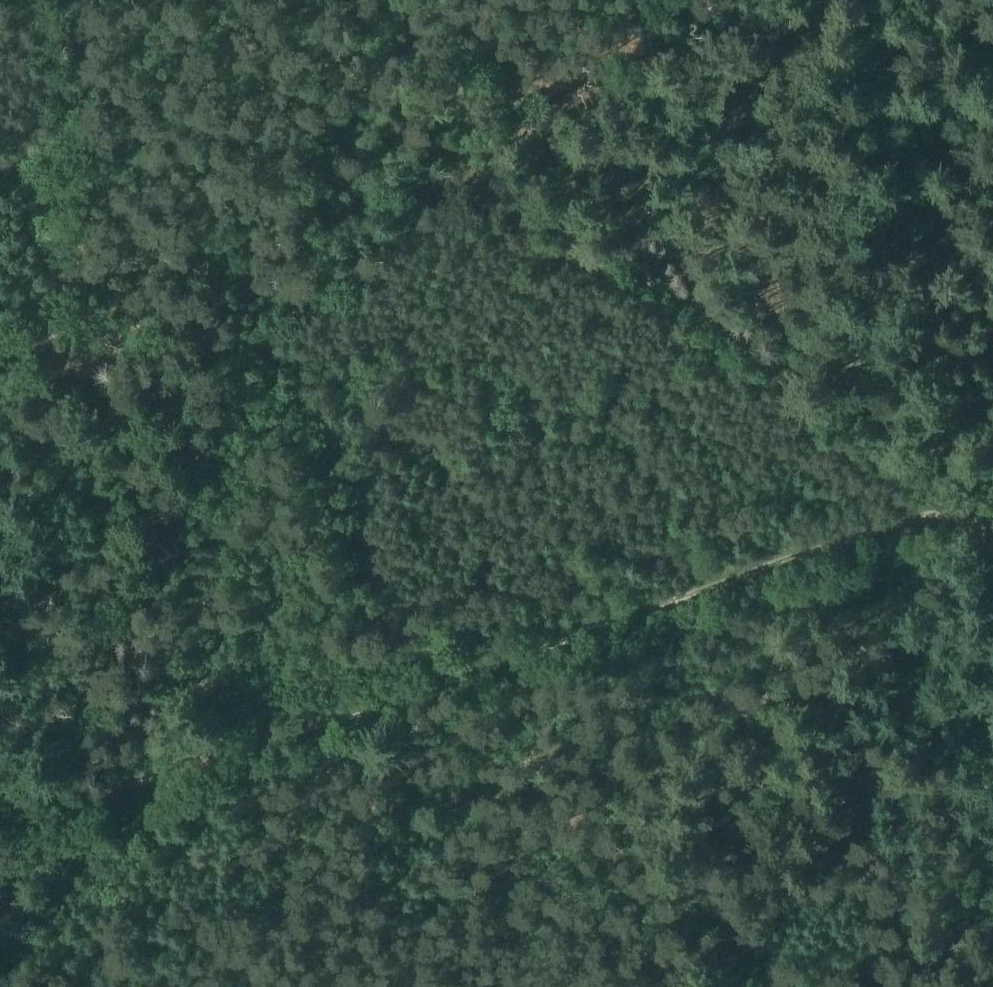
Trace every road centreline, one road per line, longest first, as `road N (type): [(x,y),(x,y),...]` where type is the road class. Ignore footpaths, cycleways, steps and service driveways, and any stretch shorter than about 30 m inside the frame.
road 1 (track): [(976,493),(0,810)]
road 2 (track): [(992,544),(800,0)]

